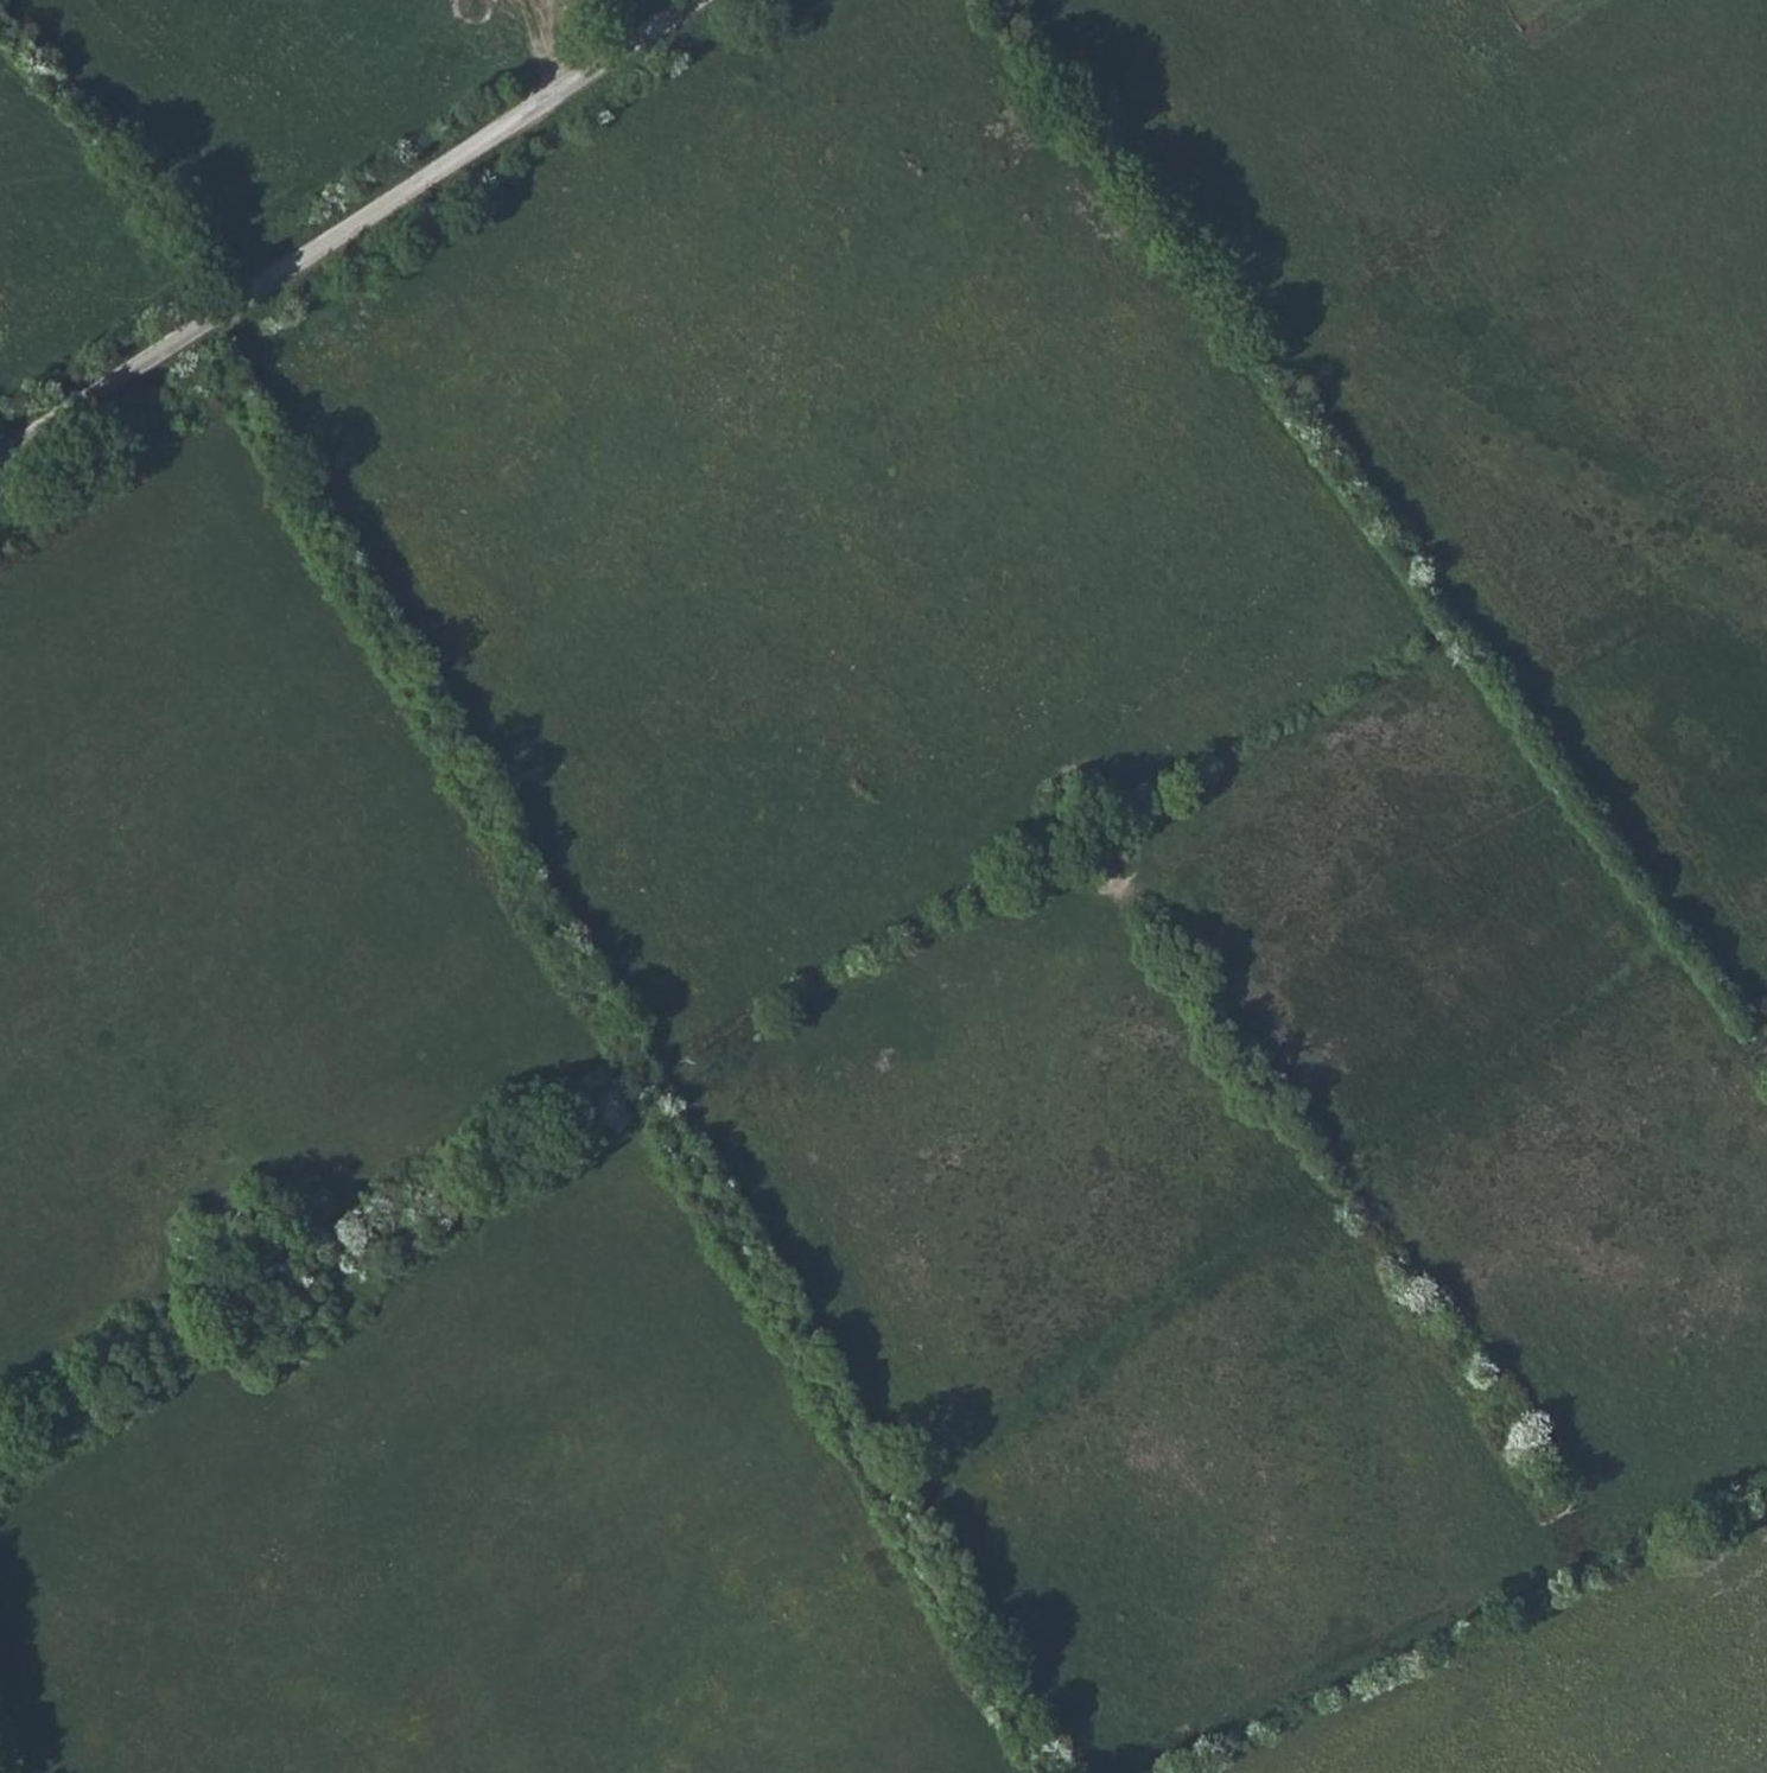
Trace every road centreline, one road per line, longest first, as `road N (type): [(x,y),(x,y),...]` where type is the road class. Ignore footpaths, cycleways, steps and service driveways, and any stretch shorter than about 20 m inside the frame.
road 1 (unclassified): [(0,456),(702,0)]

